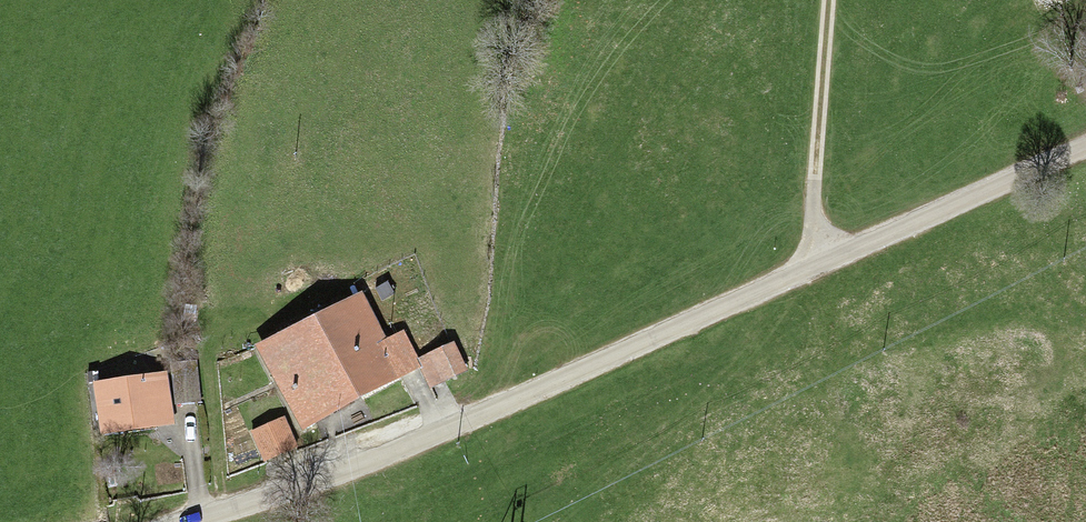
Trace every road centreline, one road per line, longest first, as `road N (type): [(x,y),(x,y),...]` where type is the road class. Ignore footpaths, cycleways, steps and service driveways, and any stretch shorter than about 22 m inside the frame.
road 1 (unclassified): [(199,521),(740,304),(1085,146)]
road 2 (track): [(806,273),(828,0)]

